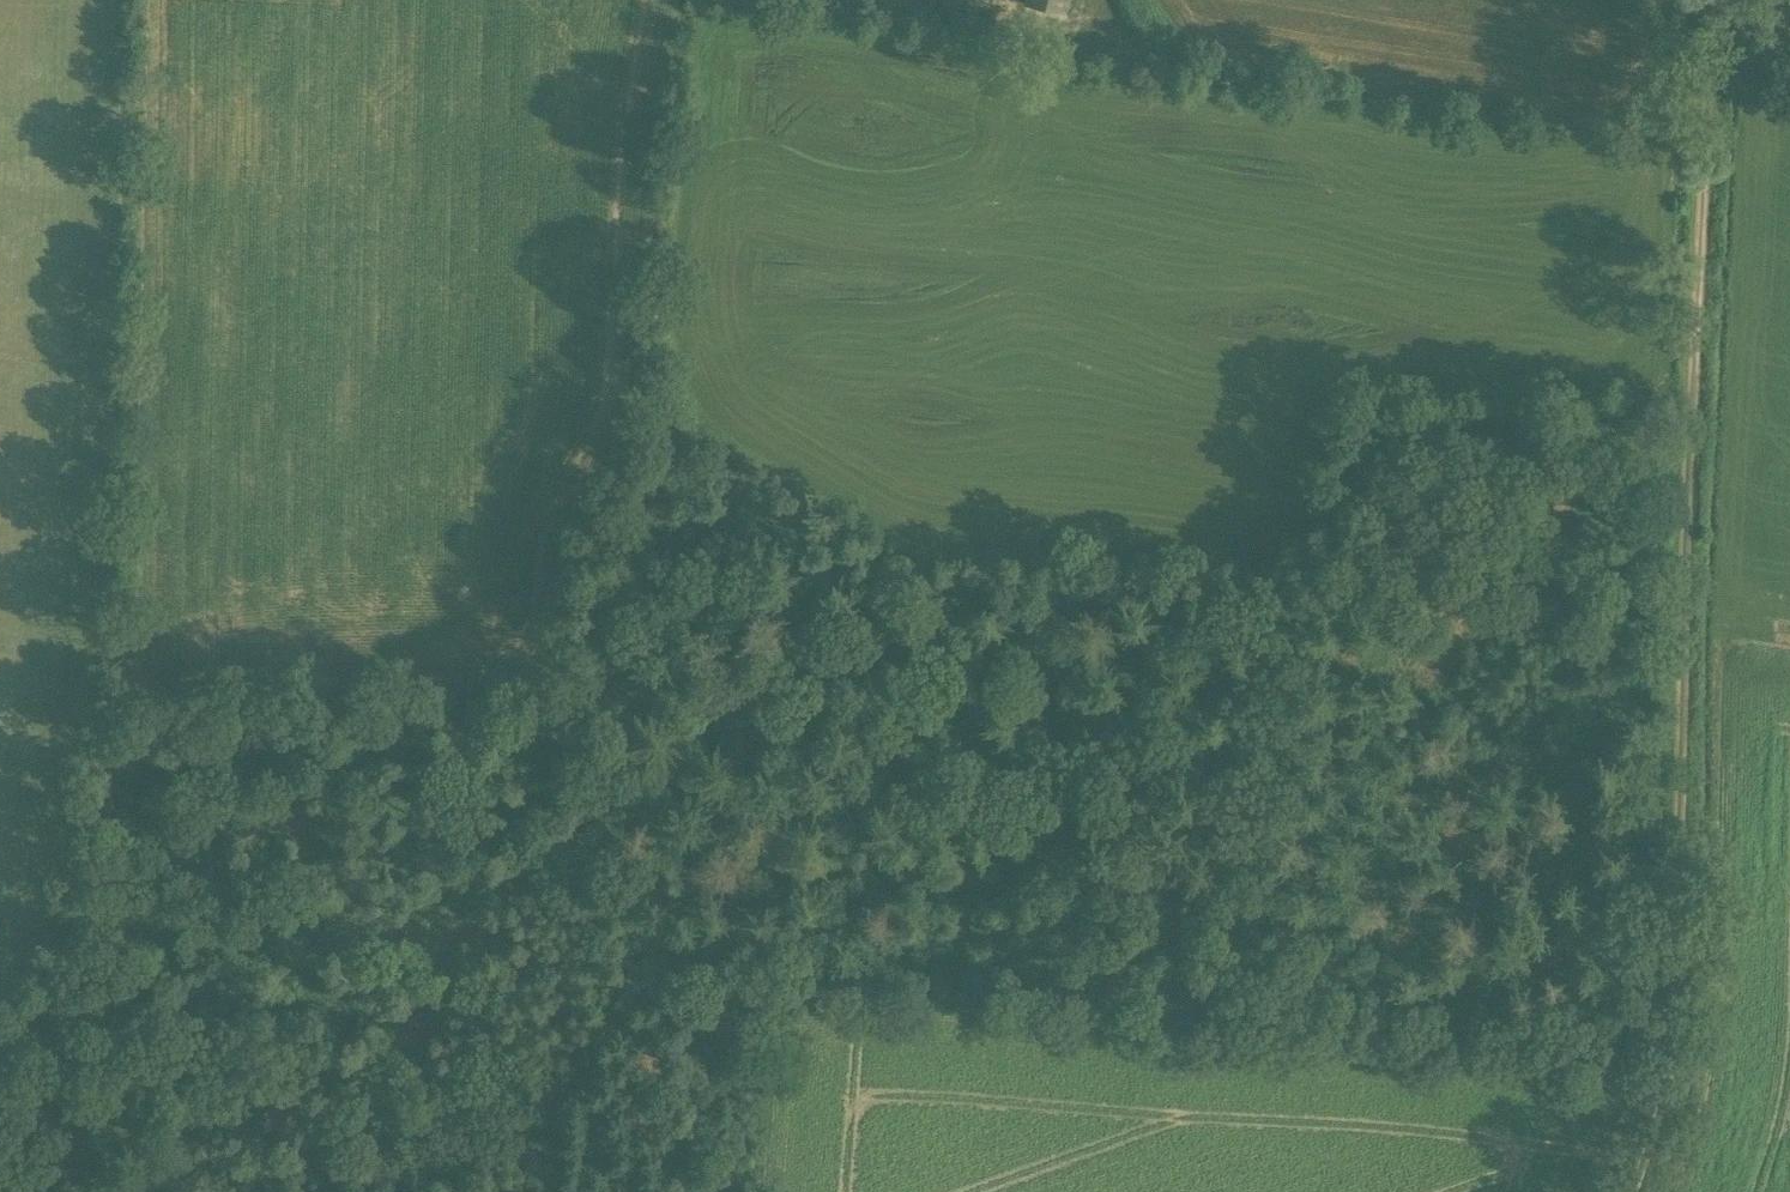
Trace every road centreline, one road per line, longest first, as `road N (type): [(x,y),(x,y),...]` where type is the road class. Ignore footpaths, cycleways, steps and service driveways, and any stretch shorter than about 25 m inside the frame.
road 1 (track): [(1678,891),(1704,151),(1715,41),(1729,0)]
road 2 (track): [(1632,1191),(1674,1047),(1678,891)]

